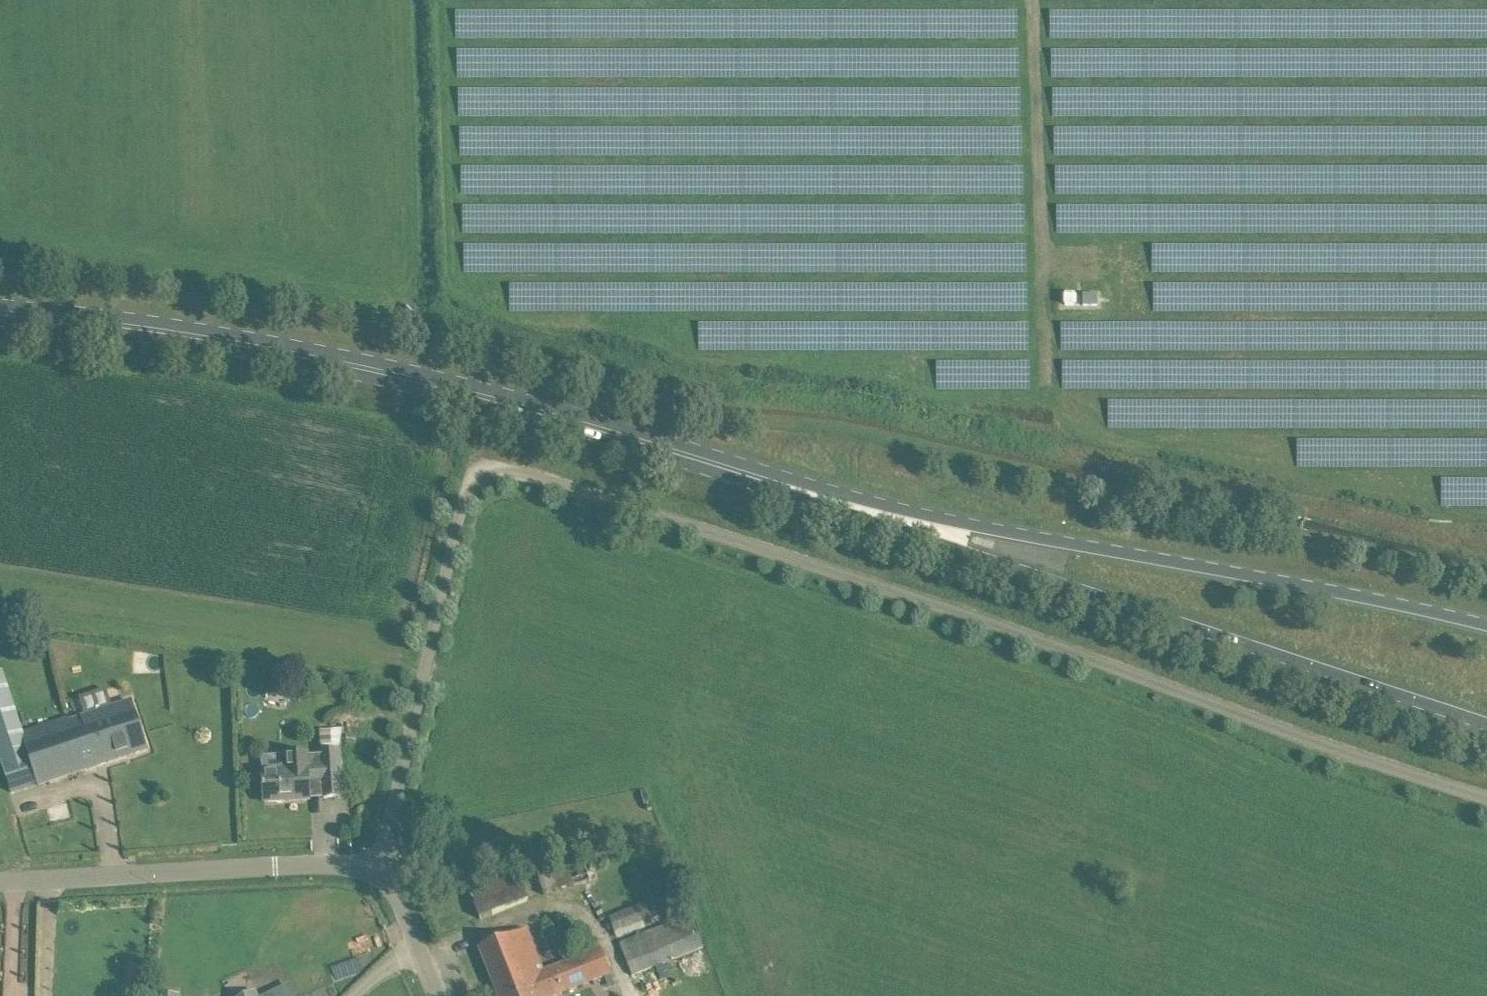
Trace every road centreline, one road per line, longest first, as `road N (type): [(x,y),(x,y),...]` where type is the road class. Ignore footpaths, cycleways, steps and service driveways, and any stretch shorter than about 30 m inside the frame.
road 1 (unclassified): [(1486,799),(795,560),(505,473),(468,492),(459,520),(373,871)]
road 2 (primary): [(859,507),(637,437),(413,378),(212,337),(0,311)]
road 3 (primary): [(859,507),(1486,726)]
road 4 (primary): [(1486,626),(1354,593),(859,507)]
road 5 (unclassified): [(0,881),(311,863),(373,871)]

